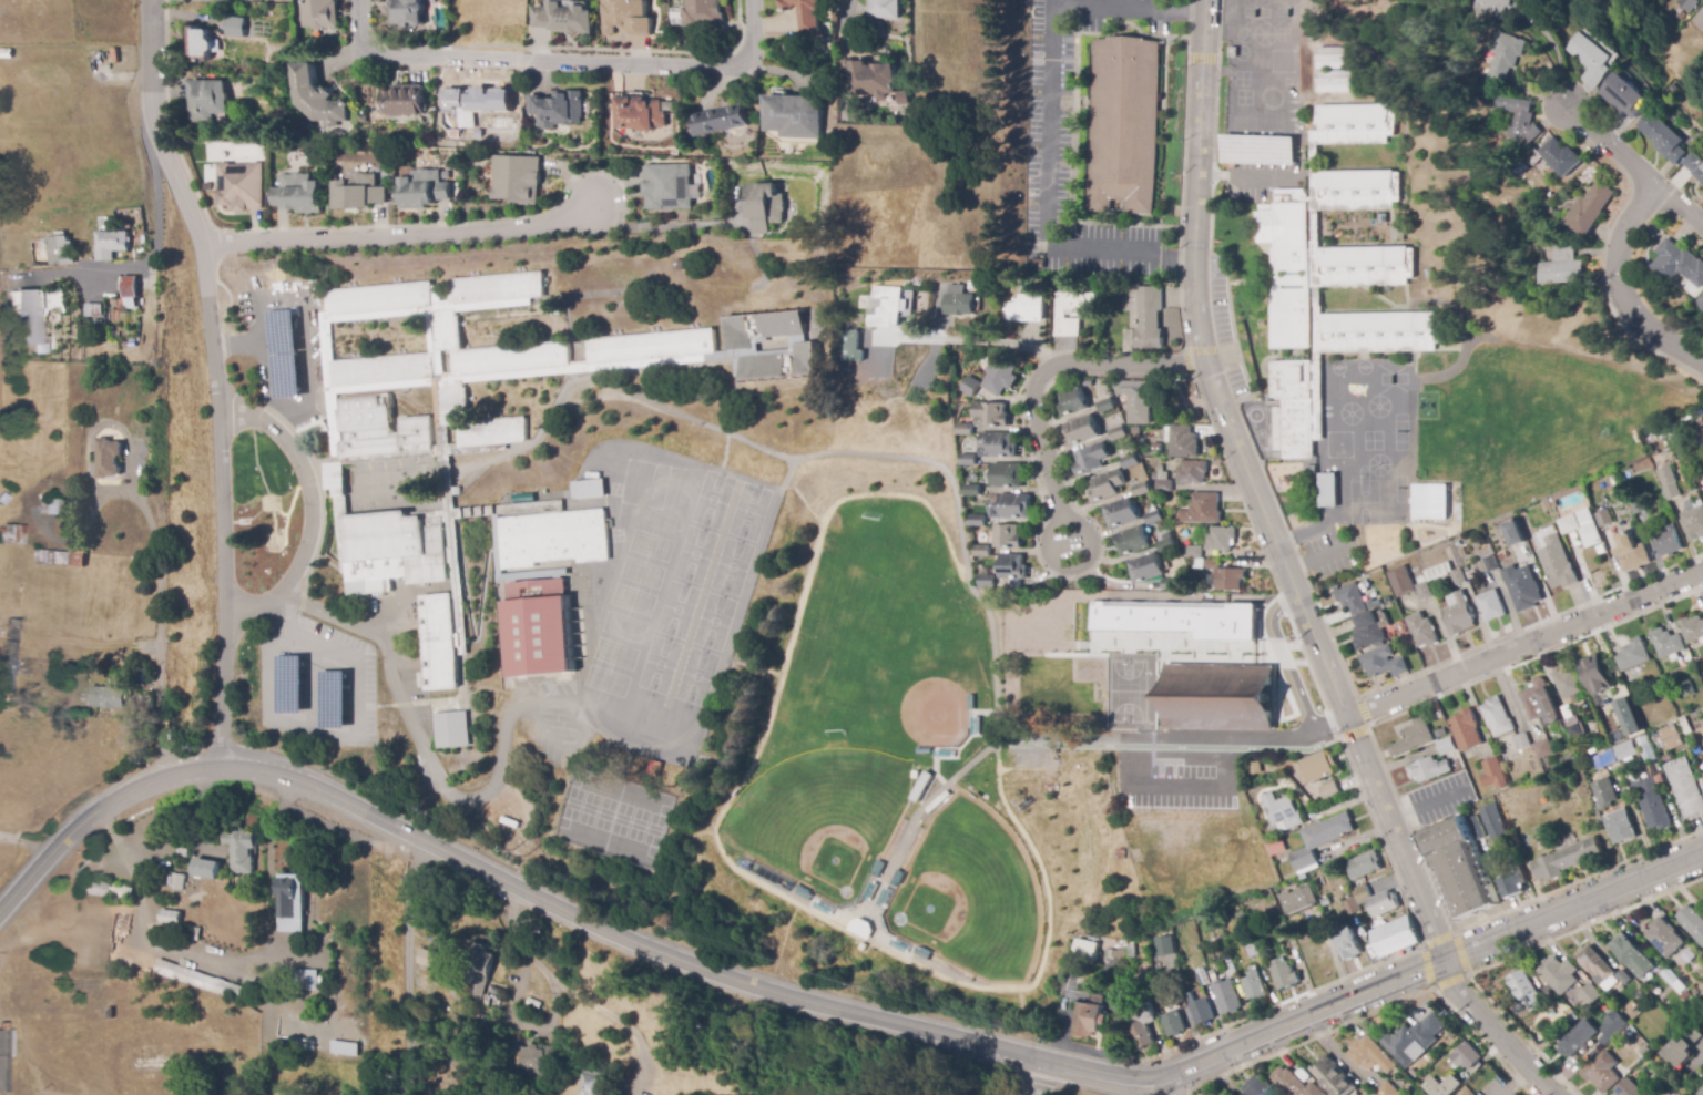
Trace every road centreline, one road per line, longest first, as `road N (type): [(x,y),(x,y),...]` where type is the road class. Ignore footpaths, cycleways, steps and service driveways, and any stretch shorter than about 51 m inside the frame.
road 1 (tertiary): [(1702,853),(1167,1077),(1030,1060),(778,991),(640,940),(282,769),(222,763),(147,781),(60,836),(0,911)]
road 2 (residential): [(1203,0),(1193,262),(1204,365),(1444,959)]
road 3 (residential): [(222,763),(220,417),(202,243),(147,101),(148,0)]
road 4 (residential): [(361,0),(361,41),(383,55),(735,69),(749,63),(754,49),(754,0)]
road 5 (residential): [(596,211),(558,226),(202,243)]
road 6 (residential): [(1348,717),(1702,570)]
road 7 (residential): [(1204,365),(1070,361),(1043,368),(1032,389),(1036,423),(1061,520)]
road 8 (residential): [(402,828),(398,1094)]
road 9 (residential): [(1655,183),(1623,226),(1630,310),(1652,332),(1702,357)]
road 10 (residential): [(1551,104),(1702,225)]
road 11 (residential): [(1444,959),(1449,982),(1556,1094)]
road 12 (residential): [(1062,571),(1085,563),(1092,549),(1084,526),(1069,520),(1053,523),(1041,545),(1047,562),(1062,571)]

